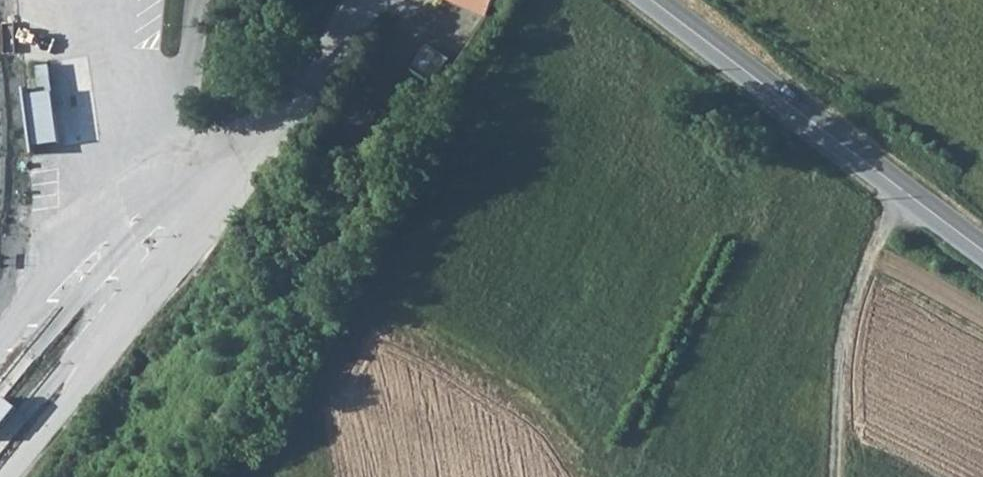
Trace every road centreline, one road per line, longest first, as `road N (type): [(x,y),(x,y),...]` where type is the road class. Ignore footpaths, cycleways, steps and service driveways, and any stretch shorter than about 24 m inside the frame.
road 1 (track): [(526,0),(521,25),(398,236),(378,301),(306,438),(270,476)]
road 2 (tertiary): [(652,0),(982,252)]
road 3 (track): [(908,197),(876,248),(849,323),(834,476)]
road 4 (track): [(591,476),(579,445),(533,394),(378,301)]

